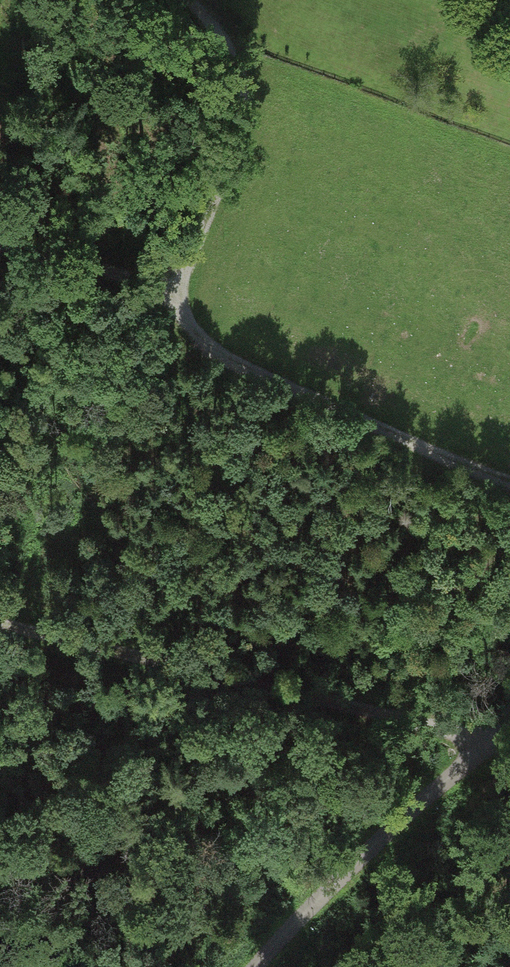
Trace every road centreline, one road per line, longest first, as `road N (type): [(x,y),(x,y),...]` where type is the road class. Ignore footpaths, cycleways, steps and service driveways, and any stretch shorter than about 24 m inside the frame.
road 1 (track): [(483,741),(0,628)]
road 2 (track): [(171,298),(188,325),(252,372),(509,477)]
road 3 (track): [(483,741),(255,966)]
road 4 (track): [(192,0),(230,55),(232,95),(229,136),(171,298)]
road 5 (track): [(0,245),(171,298)]

